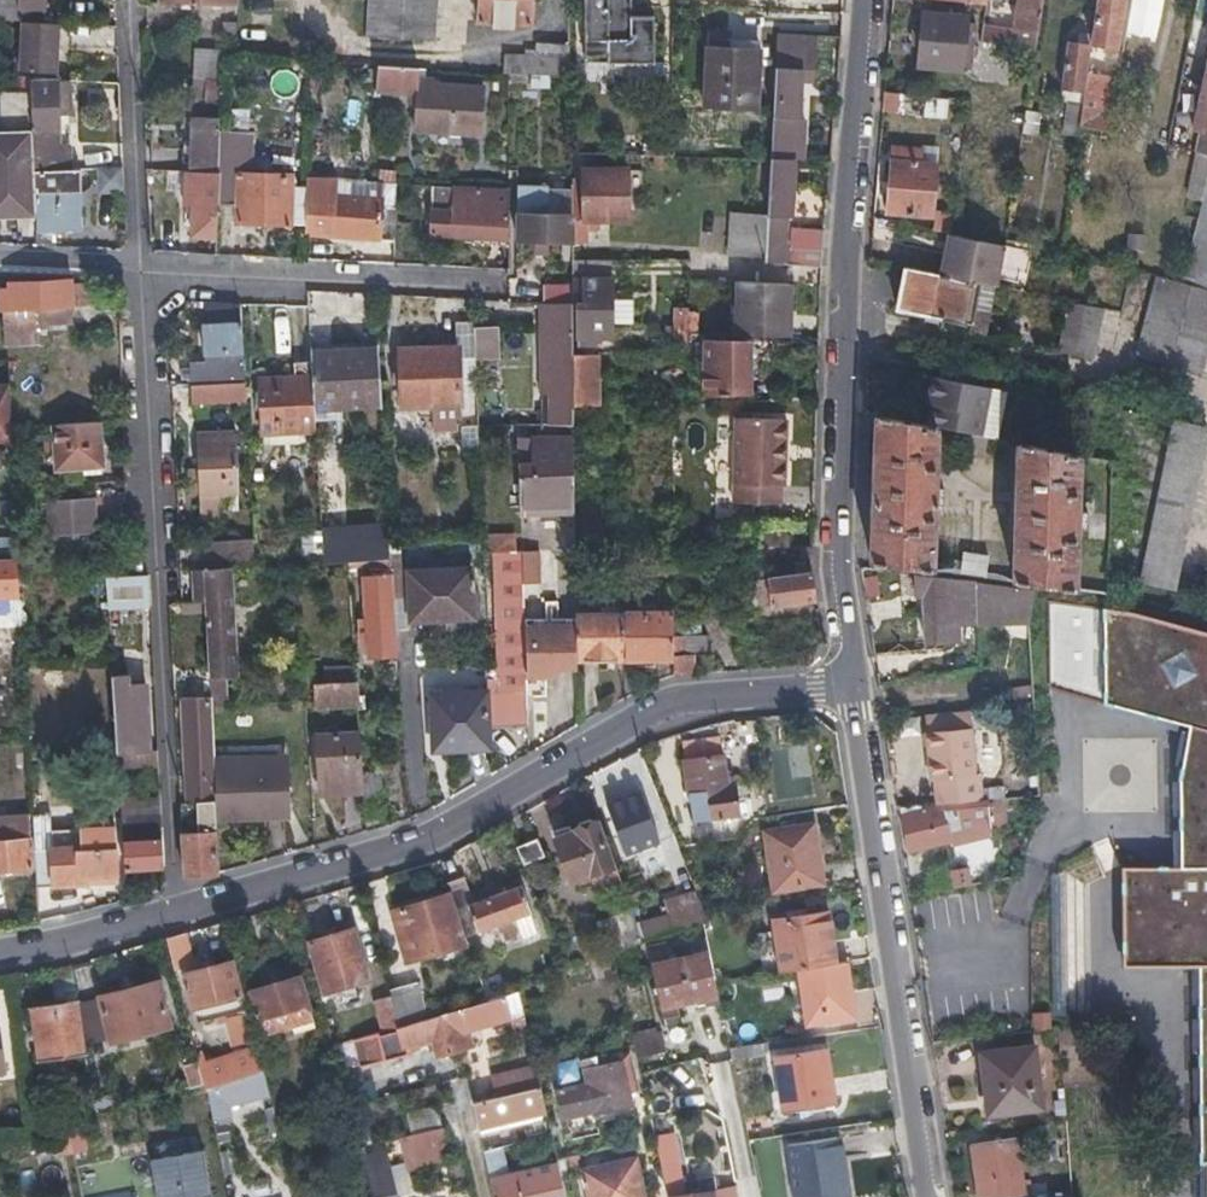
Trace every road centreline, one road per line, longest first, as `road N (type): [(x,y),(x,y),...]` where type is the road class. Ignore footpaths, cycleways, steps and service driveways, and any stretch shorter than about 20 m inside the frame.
road 1 (residential): [(172,913),(426,841),(666,709),(853,680)]
road 2 (residential): [(853,680),(843,568),(846,364),(870,0)]
road 3 (residential): [(140,269),(172,913)]
road 4 (residential): [(931,1196),(853,680)]
road 5 (residential): [(140,269),(499,287)]
road 6 (residential): [(130,0),(140,269)]
road 7 (residential): [(0,951),(172,913)]
road 8 (residential): [(0,261),(140,269)]

